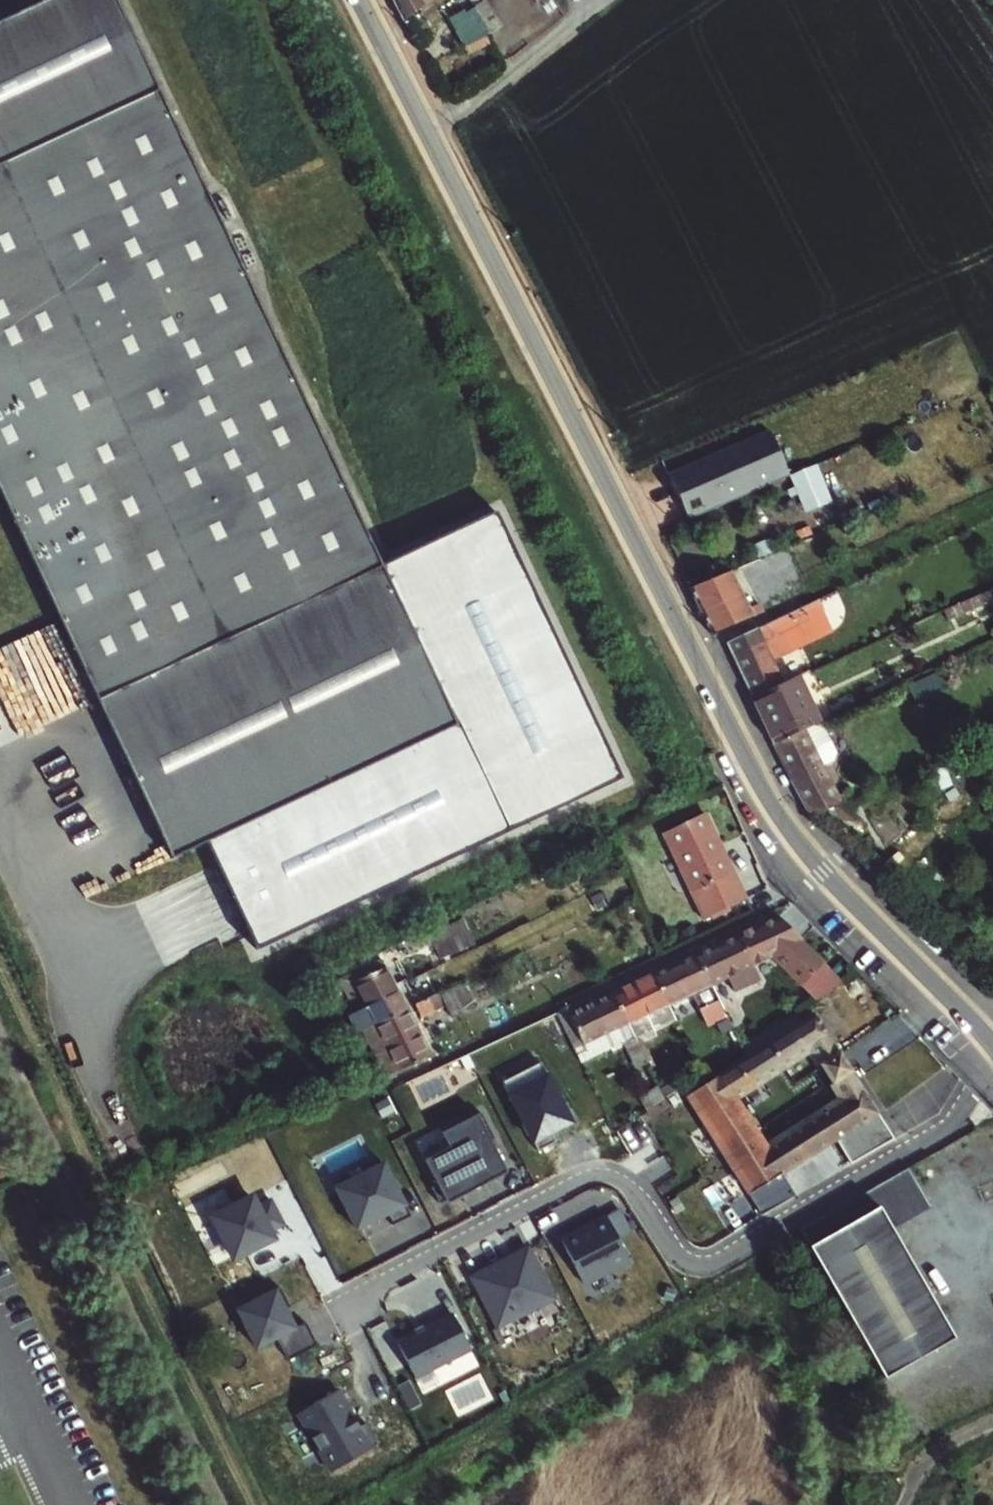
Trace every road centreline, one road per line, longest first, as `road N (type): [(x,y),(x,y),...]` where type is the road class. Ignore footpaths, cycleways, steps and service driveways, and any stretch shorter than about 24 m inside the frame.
road 1 (tertiary): [(826,876),(756,780),(430,136)]
road 2 (residential): [(992,1050),(947,1130),(721,1265),(680,1261),(637,1191),(599,1175),(345,1305)]
road 3 (residential): [(395,1084),(826,876)]
road 4 (tertiary): [(992,1044),(826,876)]
road 5 (residential): [(430,136),(601,0)]
road 6 (tertiary): [(430,136),(360,0)]

